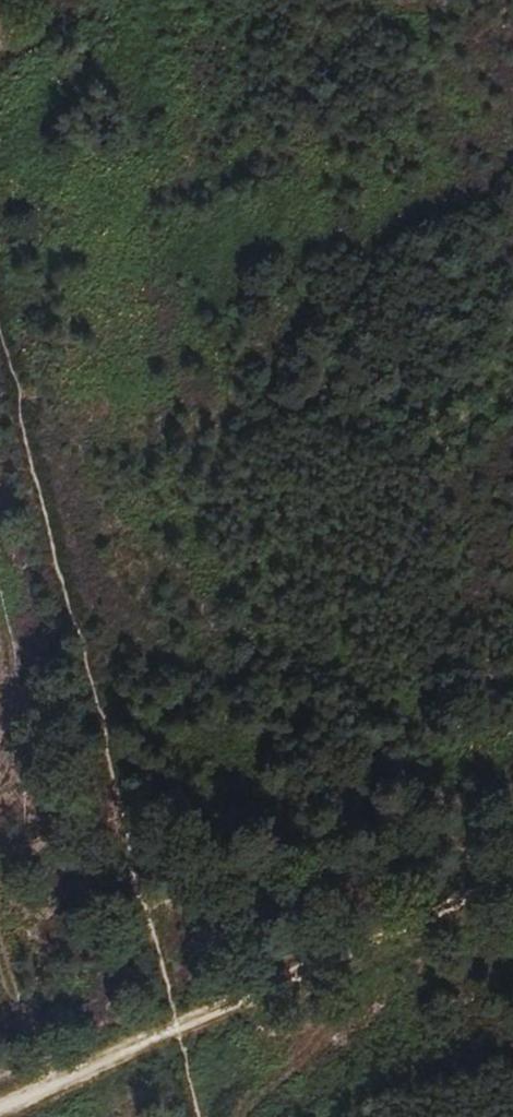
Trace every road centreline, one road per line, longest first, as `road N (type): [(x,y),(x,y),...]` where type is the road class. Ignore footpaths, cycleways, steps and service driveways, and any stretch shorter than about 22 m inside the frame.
road 1 (track): [(0,1104),(512,876)]

